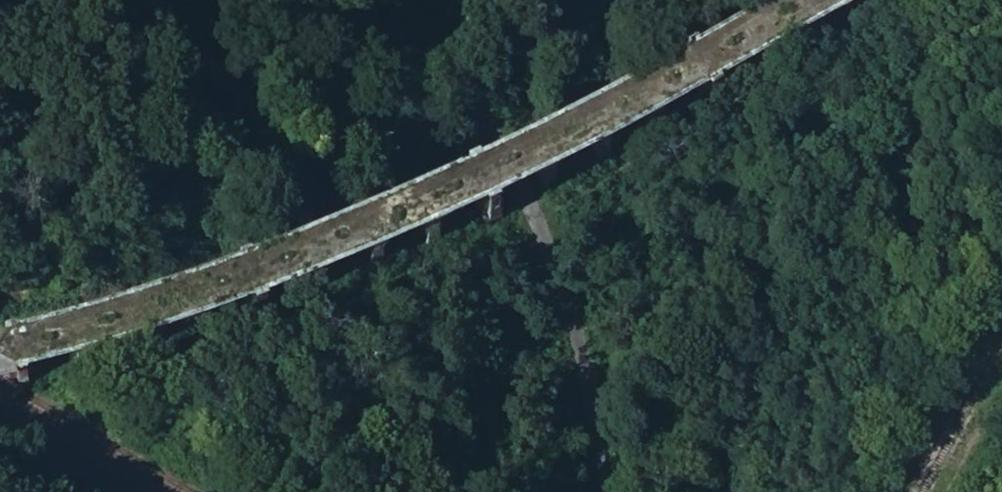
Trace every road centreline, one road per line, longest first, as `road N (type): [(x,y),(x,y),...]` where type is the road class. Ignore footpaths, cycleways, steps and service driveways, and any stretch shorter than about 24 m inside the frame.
road 1 (track): [(0,363),(111,337),(374,237),(676,92),(833,0)]
road 2 (unclassified): [(406,0),(474,100),(551,251),(585,364),(605,491)]

